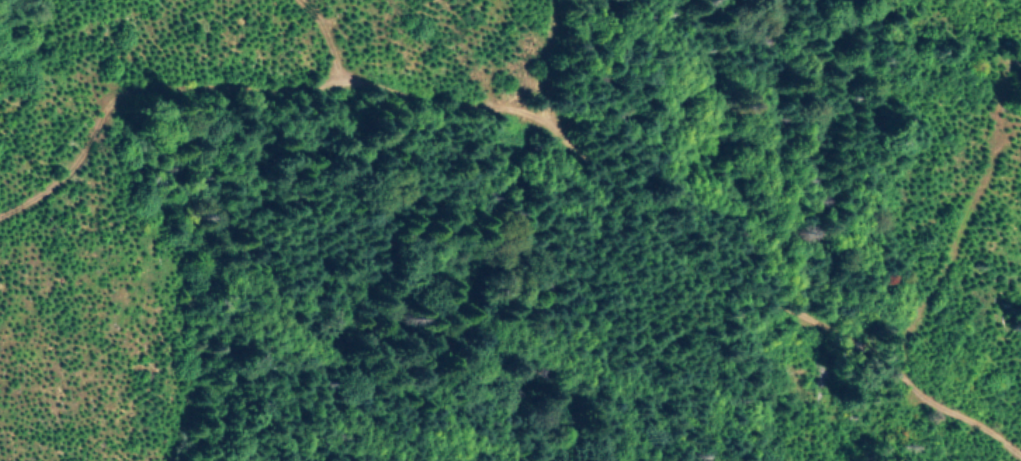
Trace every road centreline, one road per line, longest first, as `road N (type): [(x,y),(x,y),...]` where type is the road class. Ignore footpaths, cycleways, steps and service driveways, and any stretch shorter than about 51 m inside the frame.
road 1 (residential): [(771,326),(508,108),(446,114),(344,87),(271,100),(77,98),(61,54),(8,0)]
road 2 (track): [(424,460),(430,450),(669,382),(802,309),(855,319),(1020,439)]
road 3 (residential): [(88,100),(77,138),(0,208)]

